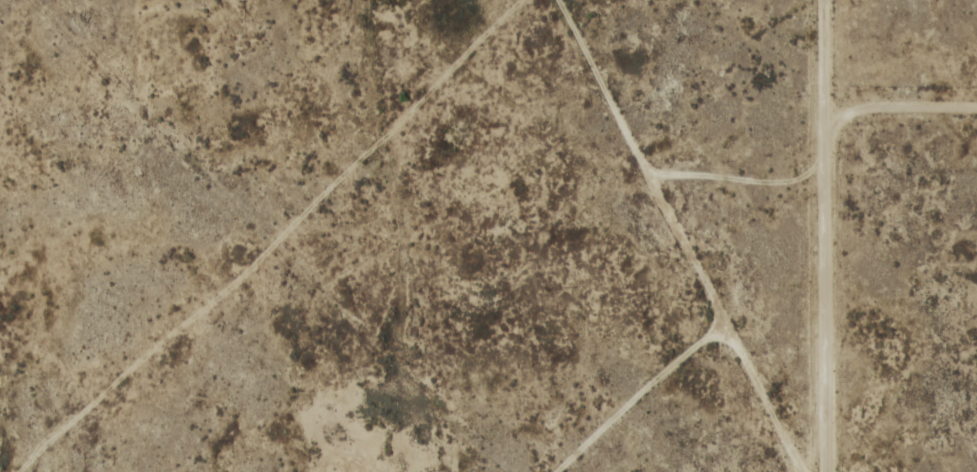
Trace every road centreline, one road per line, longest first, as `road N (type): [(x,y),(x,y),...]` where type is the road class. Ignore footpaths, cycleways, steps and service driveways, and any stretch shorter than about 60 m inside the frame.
road 1 (residential): [(829,471),(825,0)]

